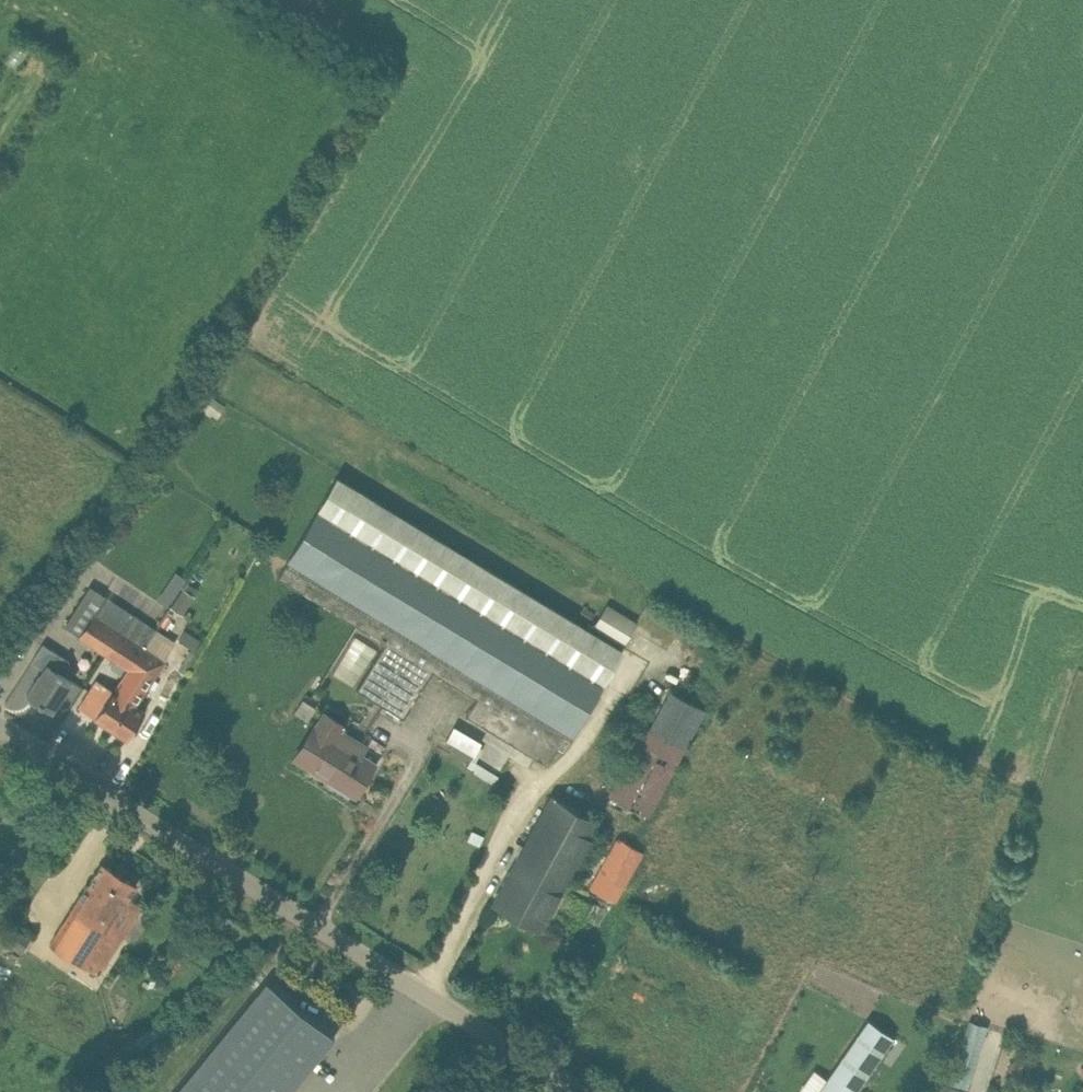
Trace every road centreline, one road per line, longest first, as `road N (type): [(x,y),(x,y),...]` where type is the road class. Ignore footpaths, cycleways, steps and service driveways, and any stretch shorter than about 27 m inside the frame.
road 1 (unclassified): [(586,1091),(0,721)]

